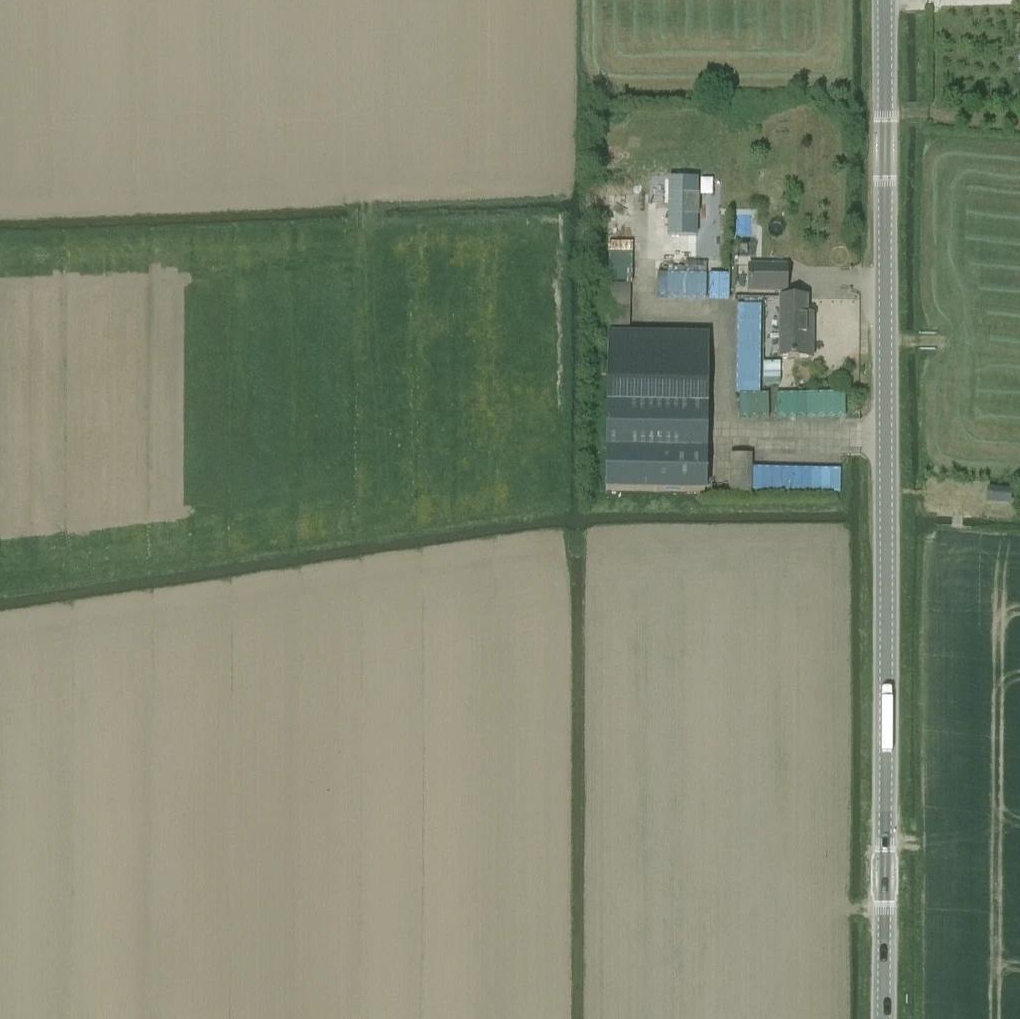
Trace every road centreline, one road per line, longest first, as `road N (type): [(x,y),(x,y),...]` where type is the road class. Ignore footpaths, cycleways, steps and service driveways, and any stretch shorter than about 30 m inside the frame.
road 1 (tertiary): [(884,1018),(886,0)]

